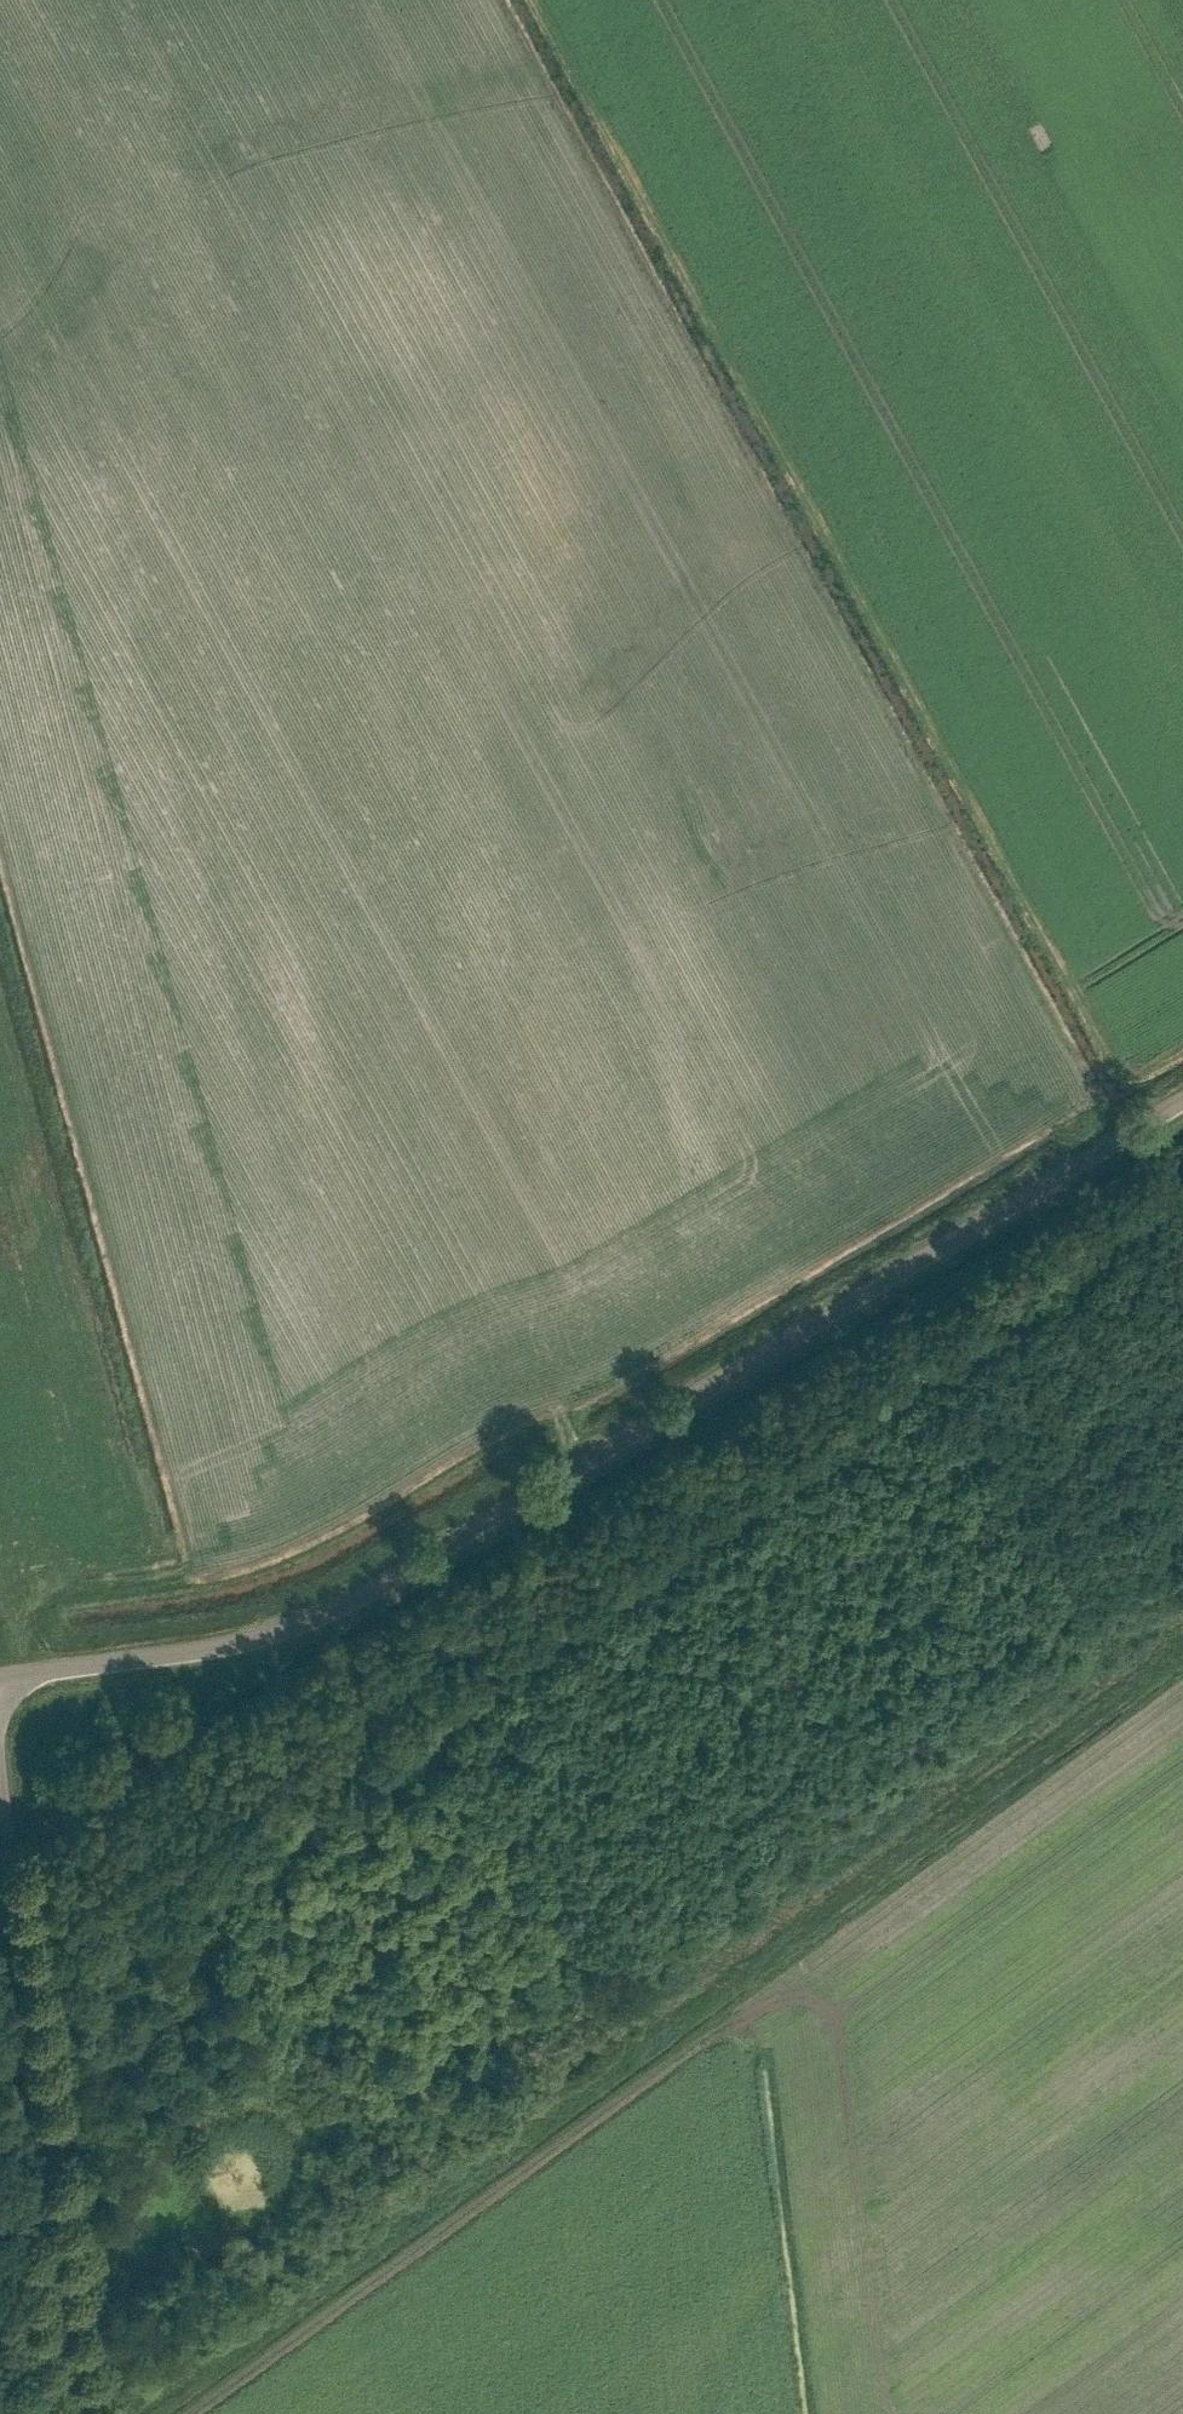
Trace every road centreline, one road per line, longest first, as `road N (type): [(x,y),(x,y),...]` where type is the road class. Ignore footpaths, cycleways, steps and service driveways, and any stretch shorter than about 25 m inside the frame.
road 1 (unclassified): [(0,1677),(216,1648),(302,1624),(386,1582),(1182,1096)]
road 2 (unclassified): [(79,2413),(0,1767)]

